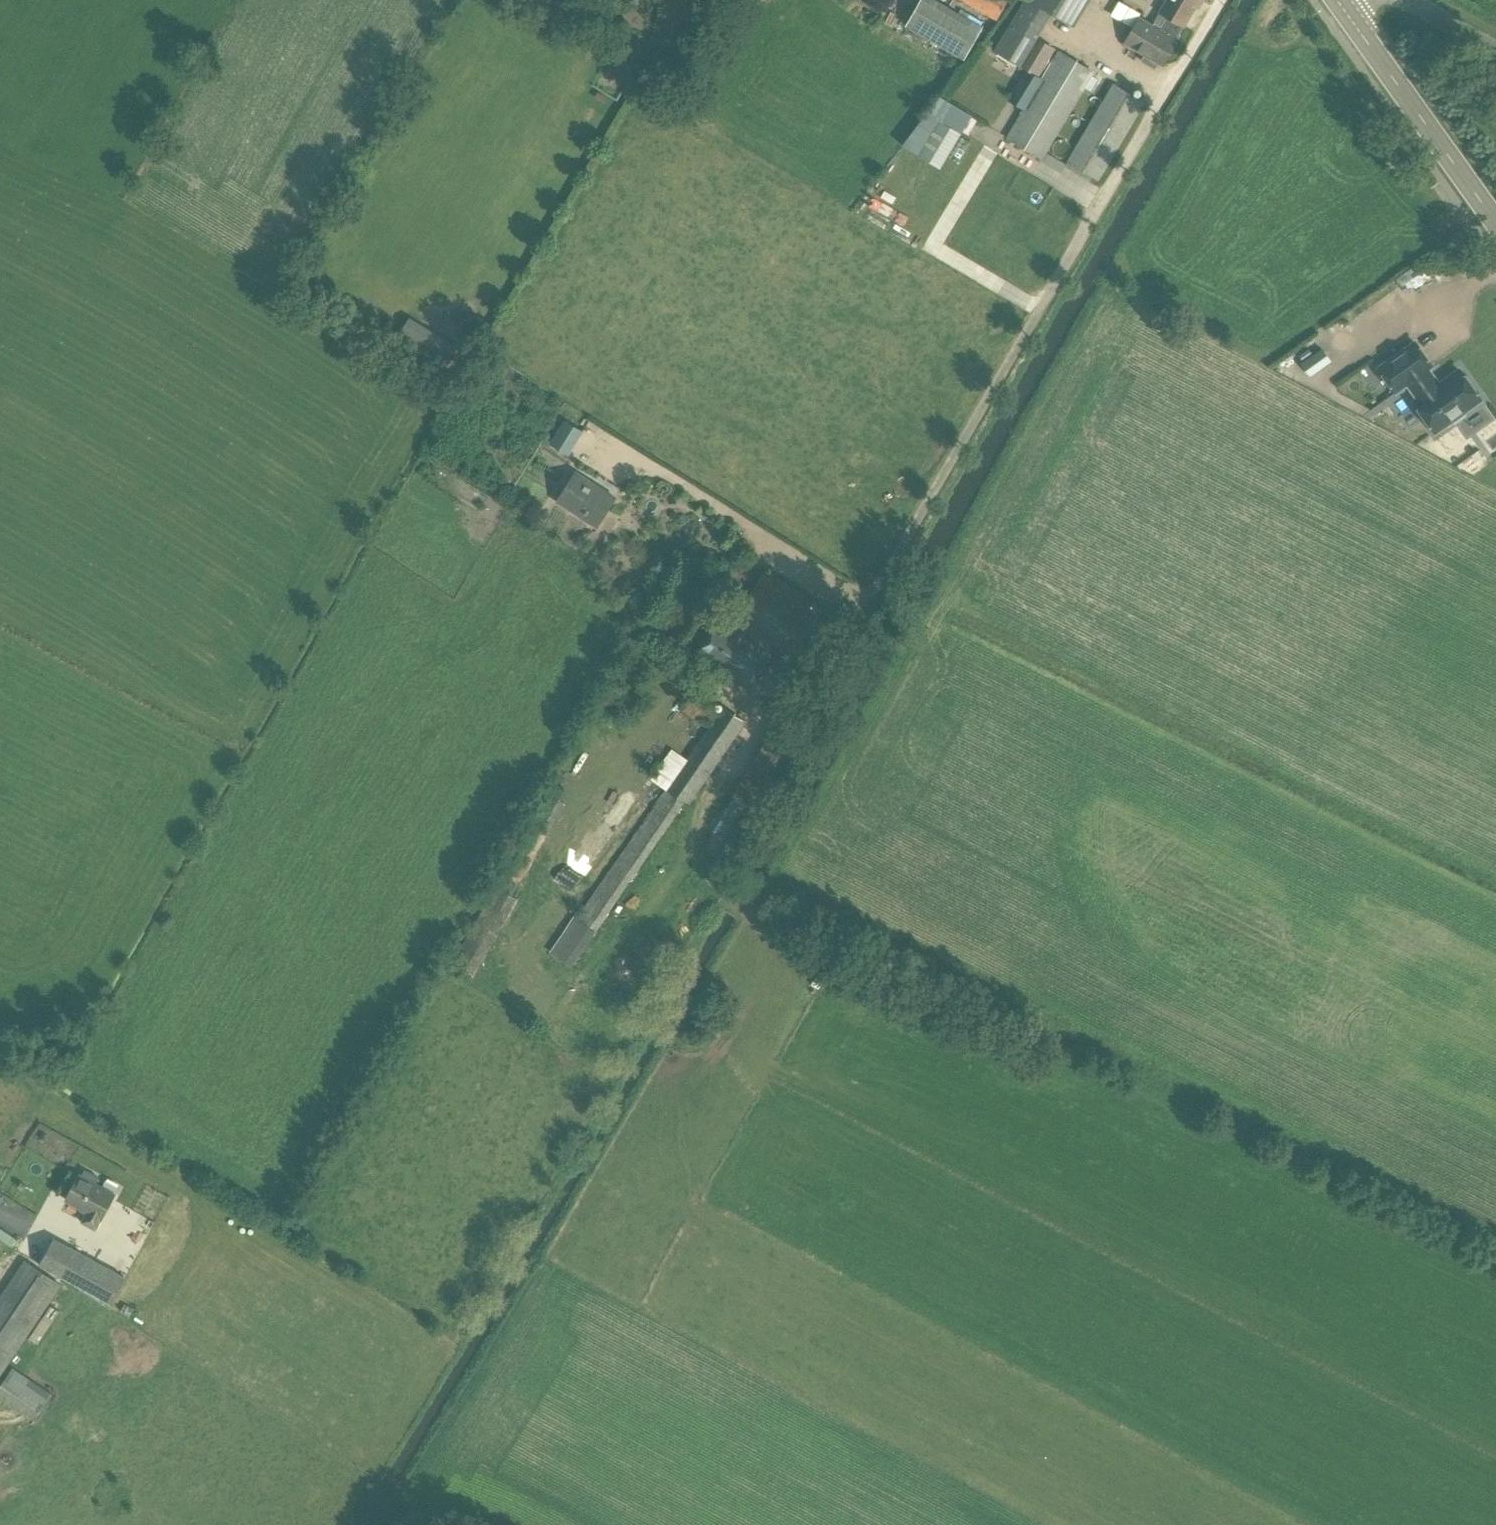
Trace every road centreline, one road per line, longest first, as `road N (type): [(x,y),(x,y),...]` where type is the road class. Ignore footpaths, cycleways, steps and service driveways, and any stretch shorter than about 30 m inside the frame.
road 1 (secondary): [(1495,222),(1336,0)]

